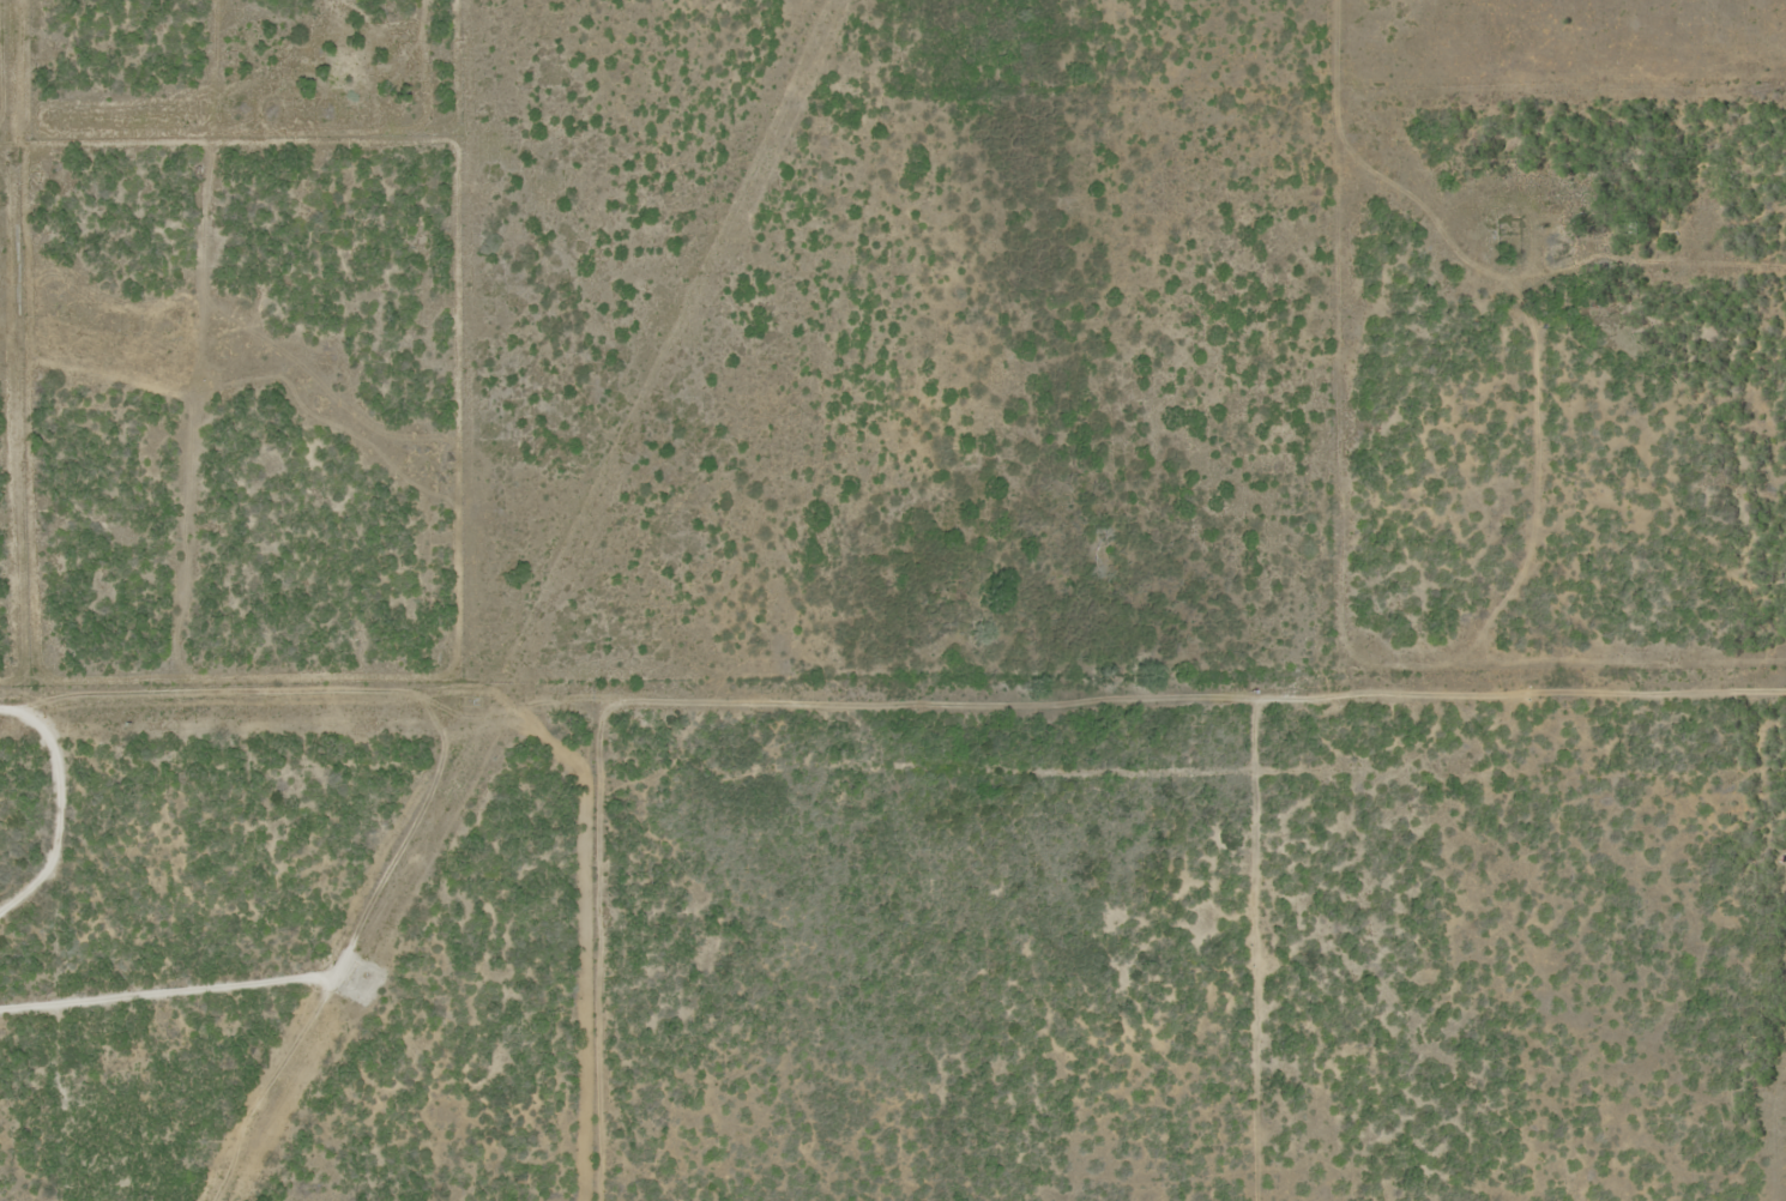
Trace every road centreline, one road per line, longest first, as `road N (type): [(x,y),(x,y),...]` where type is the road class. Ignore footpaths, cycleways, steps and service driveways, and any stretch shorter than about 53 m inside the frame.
road 1 (residential): [(264,1106),(206,1061),(29,1049),(29,779),(12,738),(0,735)]

